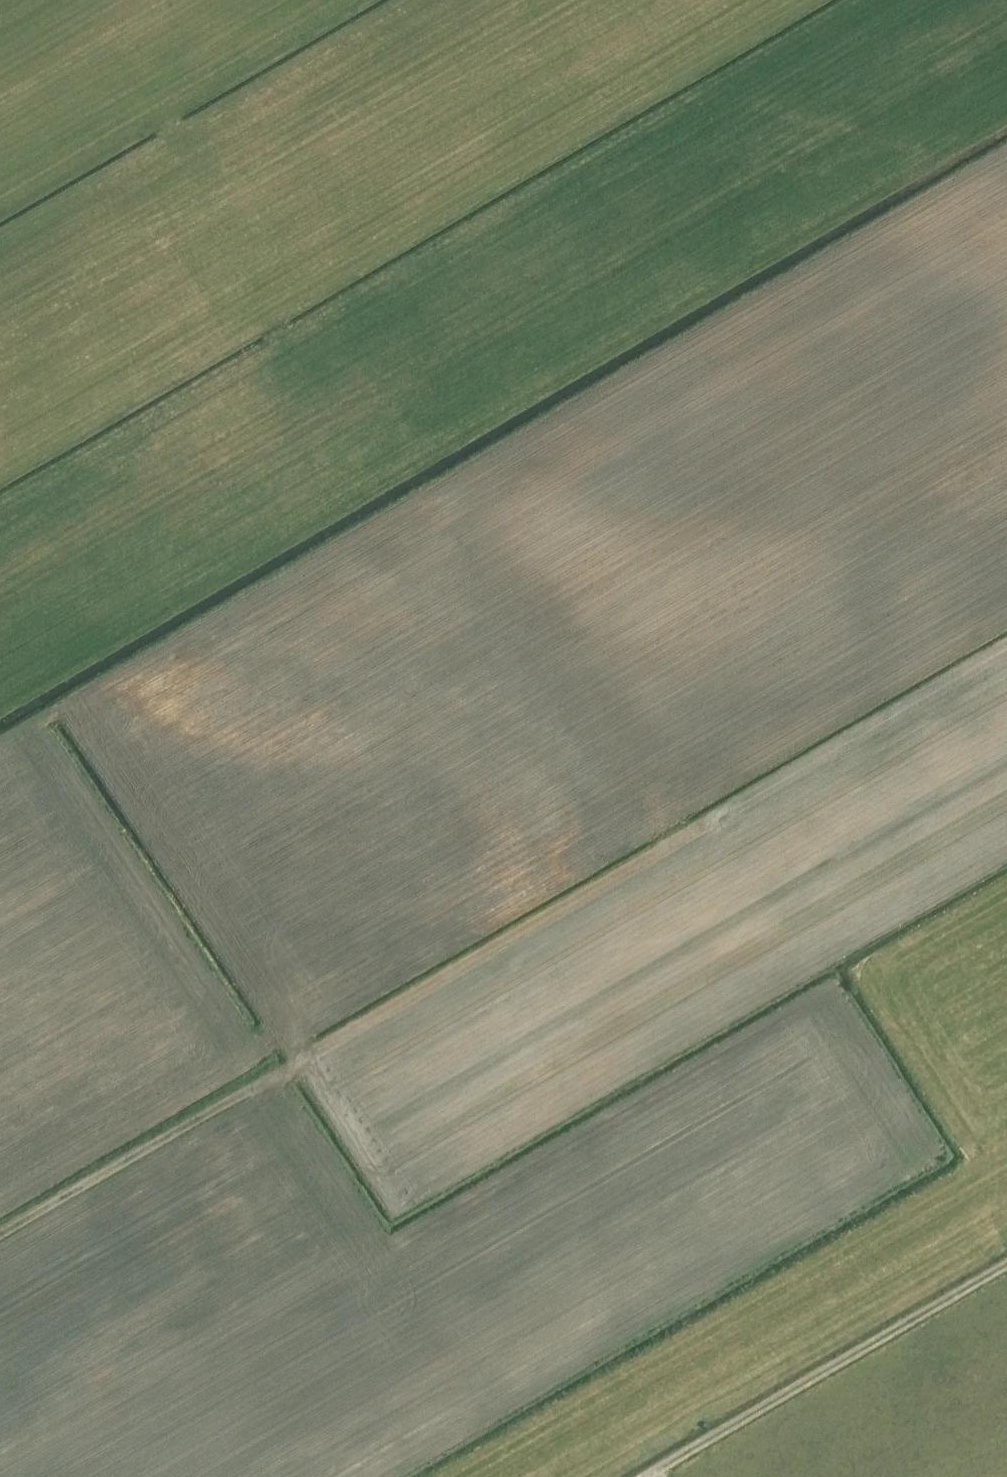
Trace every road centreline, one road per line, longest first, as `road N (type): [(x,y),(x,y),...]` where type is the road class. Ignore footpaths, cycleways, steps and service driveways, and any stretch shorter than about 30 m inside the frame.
road 1 (track): [(644,1476),(1006,1266)]
road 2 (track): [(0,1234),(268,1078)]

